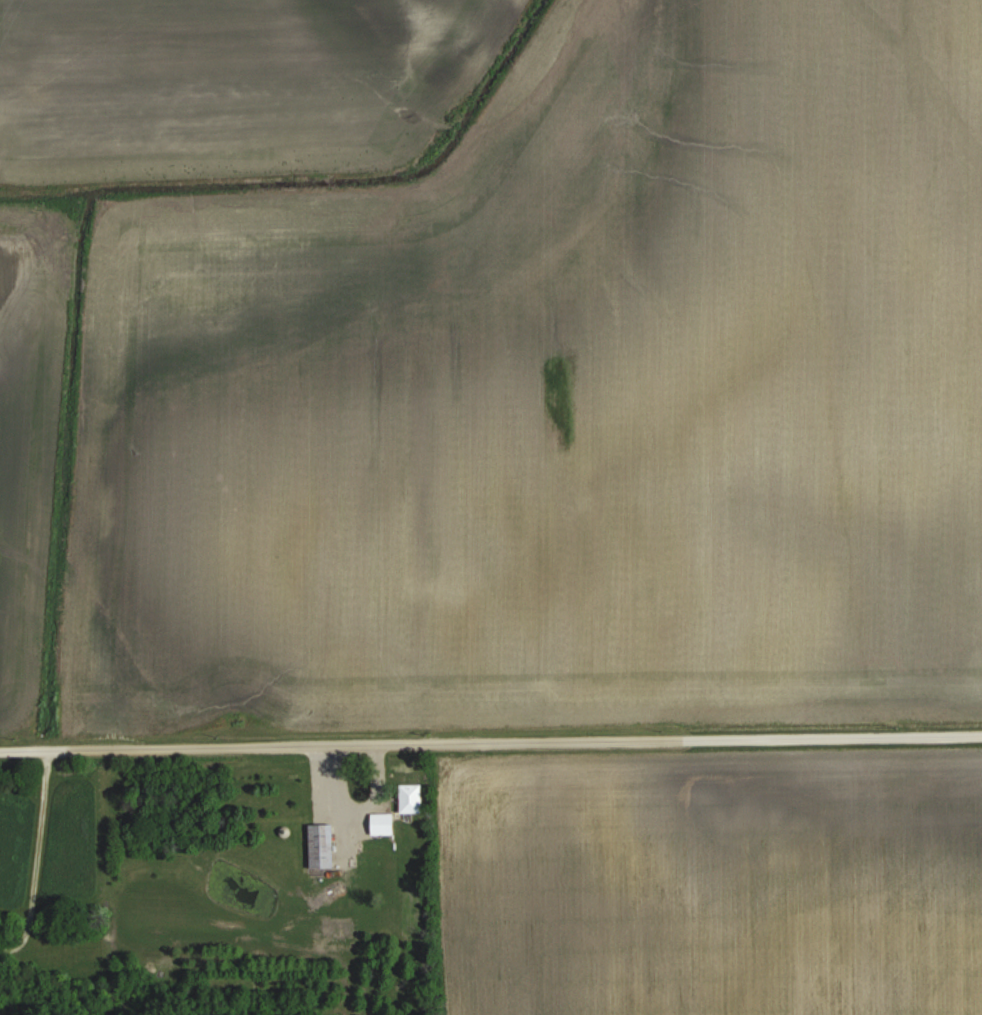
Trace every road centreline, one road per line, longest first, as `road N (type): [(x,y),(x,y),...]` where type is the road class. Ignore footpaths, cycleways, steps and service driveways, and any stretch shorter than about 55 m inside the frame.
road 1 (residential): [(0,749),(981,733)]

